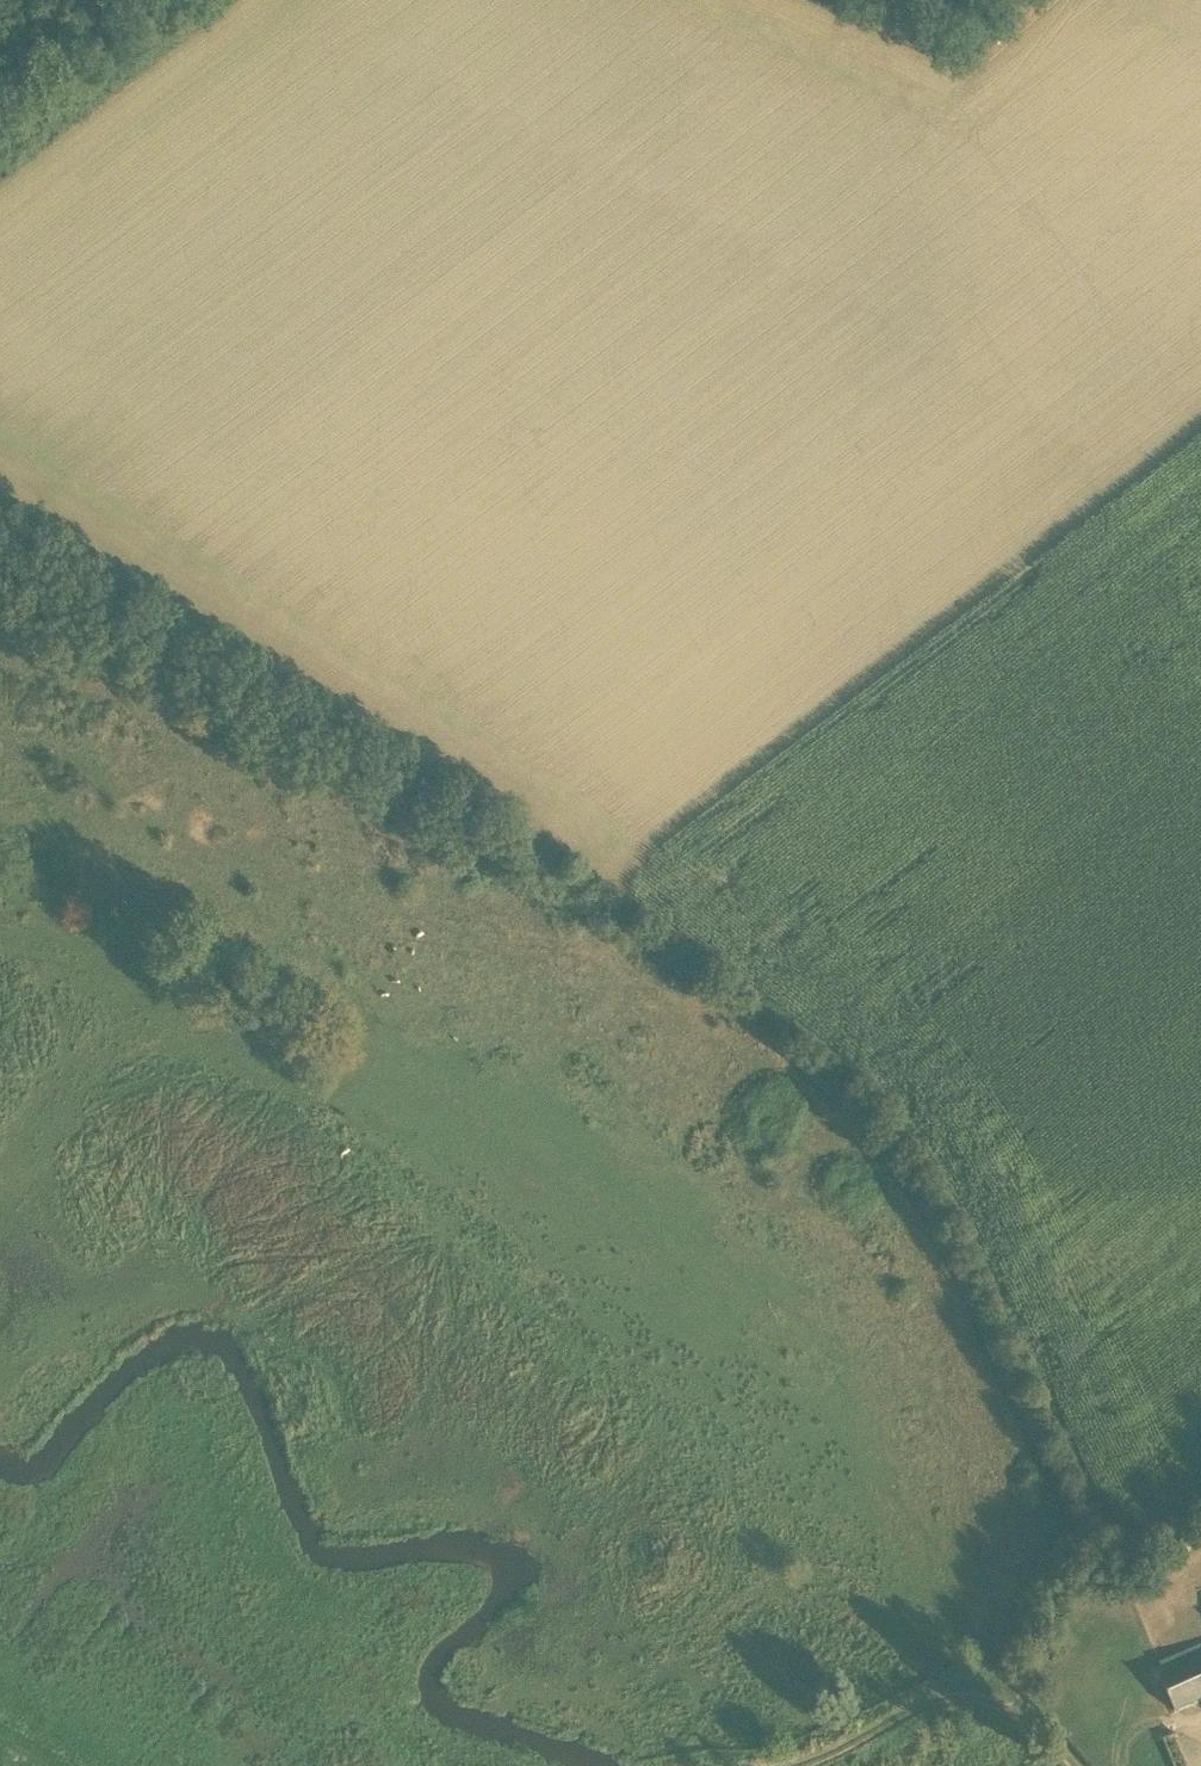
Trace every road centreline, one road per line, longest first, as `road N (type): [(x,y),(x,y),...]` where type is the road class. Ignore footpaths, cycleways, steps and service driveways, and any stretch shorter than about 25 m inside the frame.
road 1 (track): [(799,1765),(925,1707),(987,1700)]
road 2 (track): [(140,0),(0,118)]

